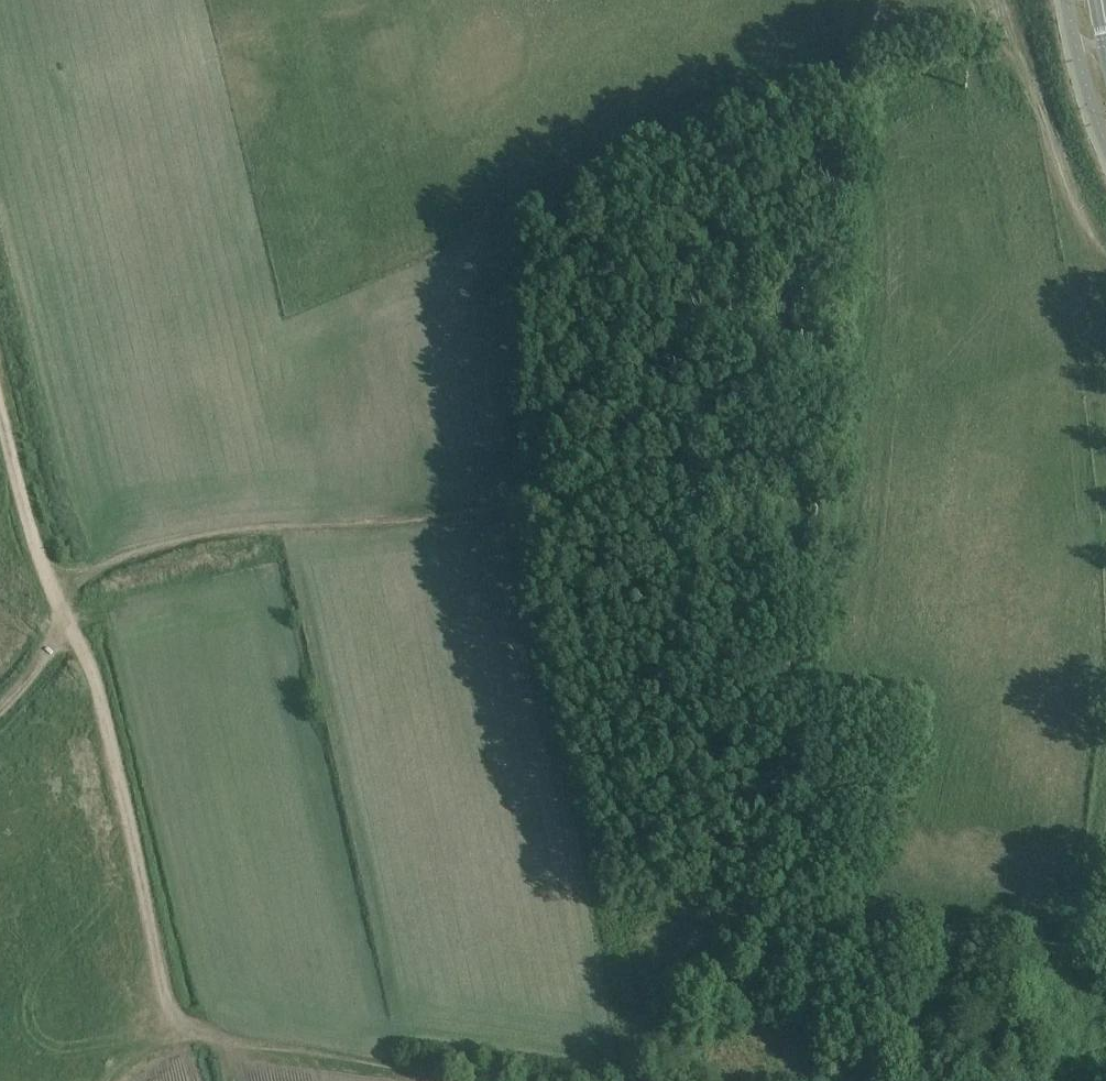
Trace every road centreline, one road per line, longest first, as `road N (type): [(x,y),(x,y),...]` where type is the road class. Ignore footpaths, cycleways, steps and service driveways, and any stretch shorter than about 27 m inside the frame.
road 1 (track): [(809,172),(809,210),(792,263),(789,349),(804,447),(784,790),(731,912)]
road 2 (track): [(66,611),(86,570),(266,529),(542,506)]
road 3 (track): [(542,506),(575,477),(580,307),(589,279),(611,262),(809,172)]
road 4 (track): [(66,611),(95,669),(168,1001),(195,1029)]
road 5 (track): [(510,1080),(195,1029)]
road 6 (track): [(0,403),(43,564),(66,611)]
road 7 (track): [(731,912),(672,963),(674,1058),(664,1080)]
road 8 (track): [(882,0),(861,77),(809,172)]
road 9 (track): [(0,713),(31,681),(66,611)]

